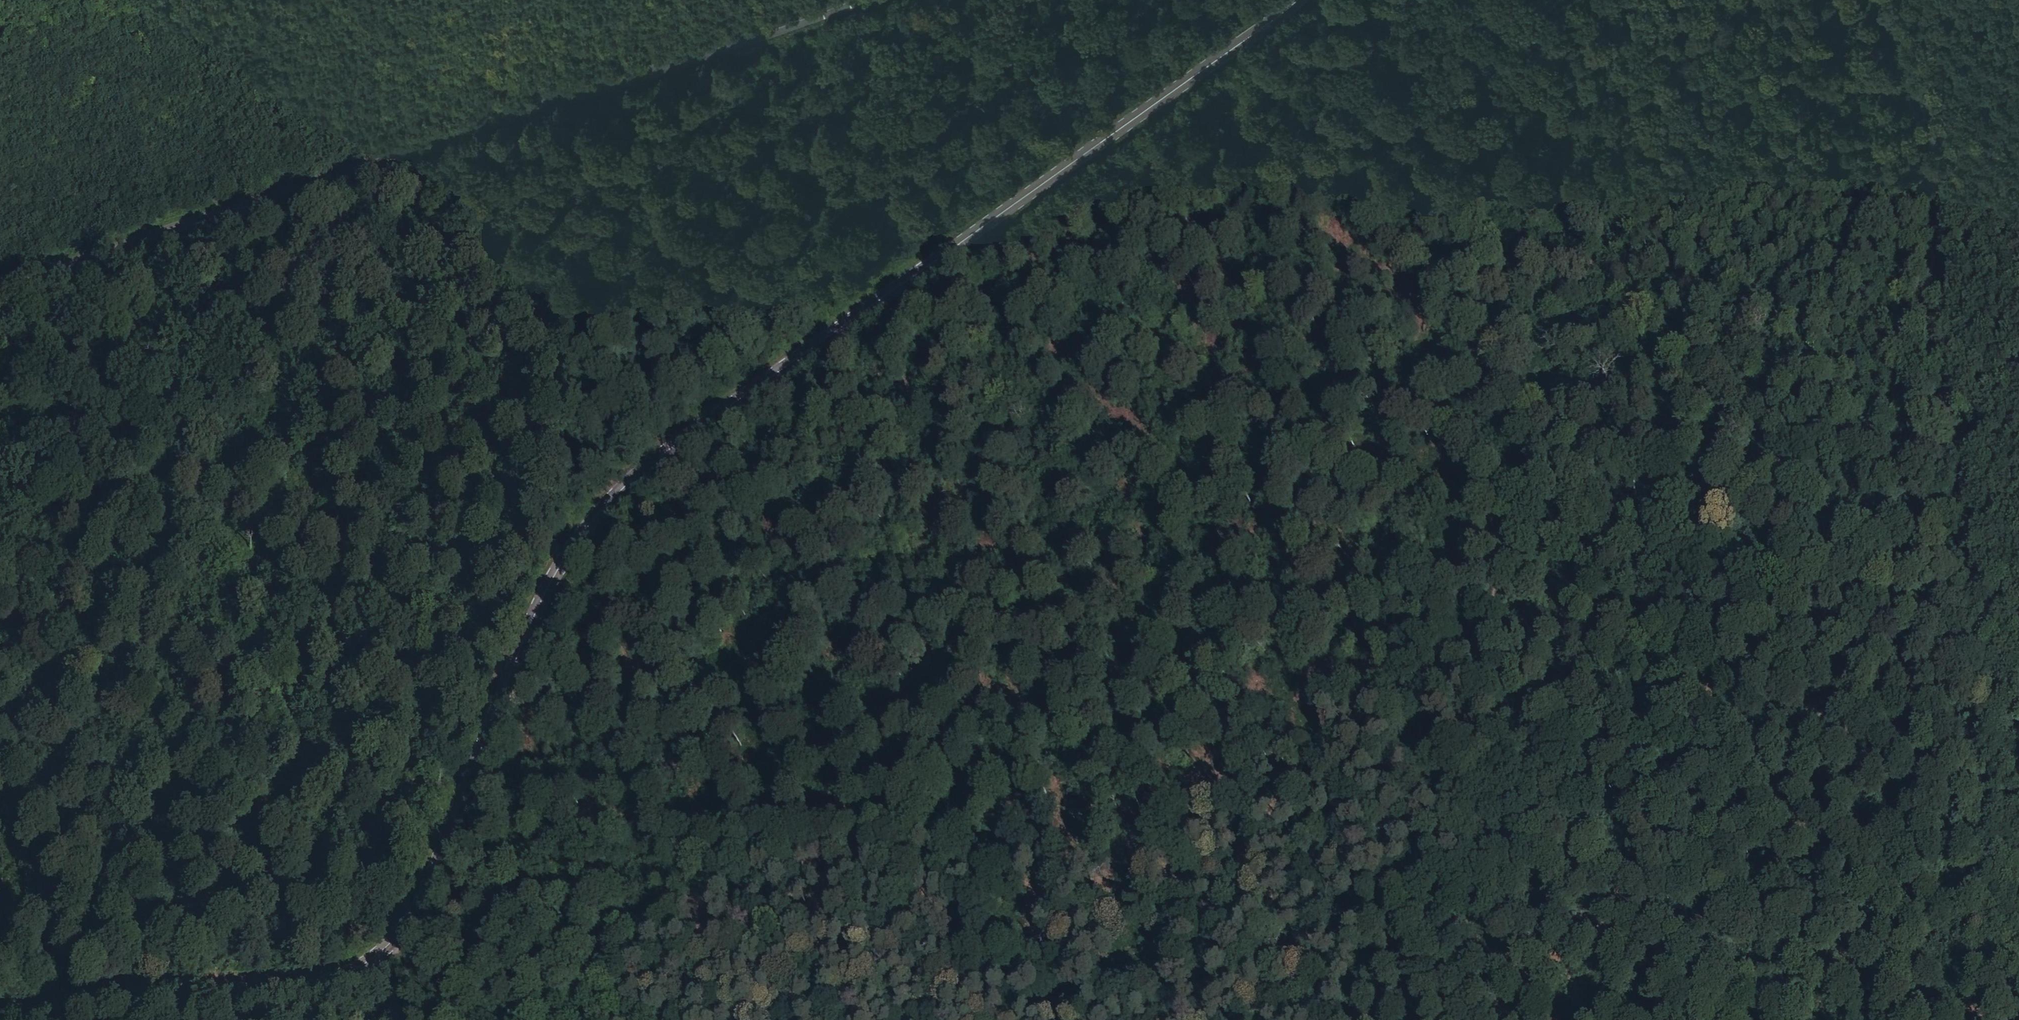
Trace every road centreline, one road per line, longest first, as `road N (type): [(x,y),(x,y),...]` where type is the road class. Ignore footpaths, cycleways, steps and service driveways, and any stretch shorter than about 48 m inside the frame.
road 1 (secondary): [(1297,0),(614,490),(569,540),(534,601),(407,924),(366,965),(313,987),(167,986),(20,1019)]
road 2 (tertiary): [(0,293),(583,99),(851,0)]

